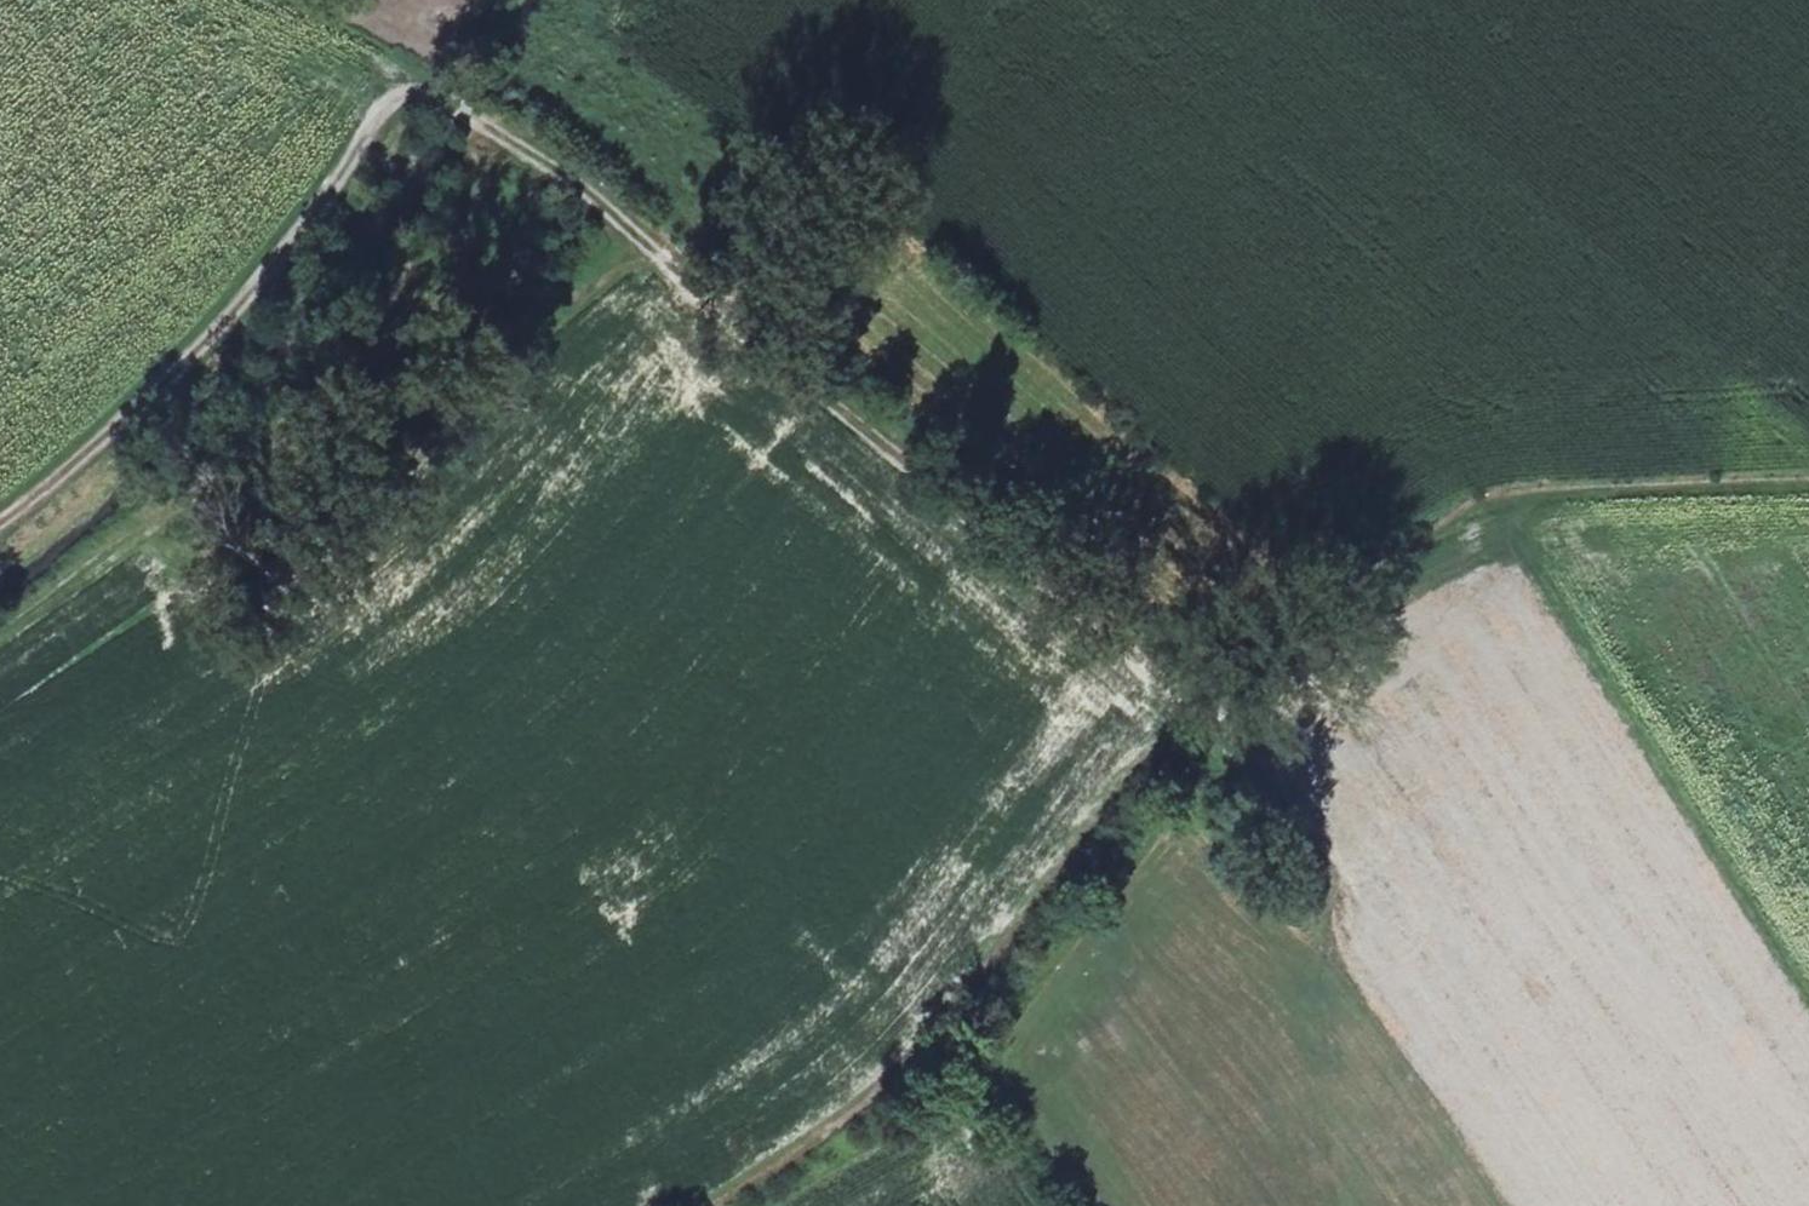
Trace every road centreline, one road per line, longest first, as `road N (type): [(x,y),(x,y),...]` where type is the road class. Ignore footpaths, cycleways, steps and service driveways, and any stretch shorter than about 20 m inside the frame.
road 1 (track): [(404,122),(300,232),(0,495)]

